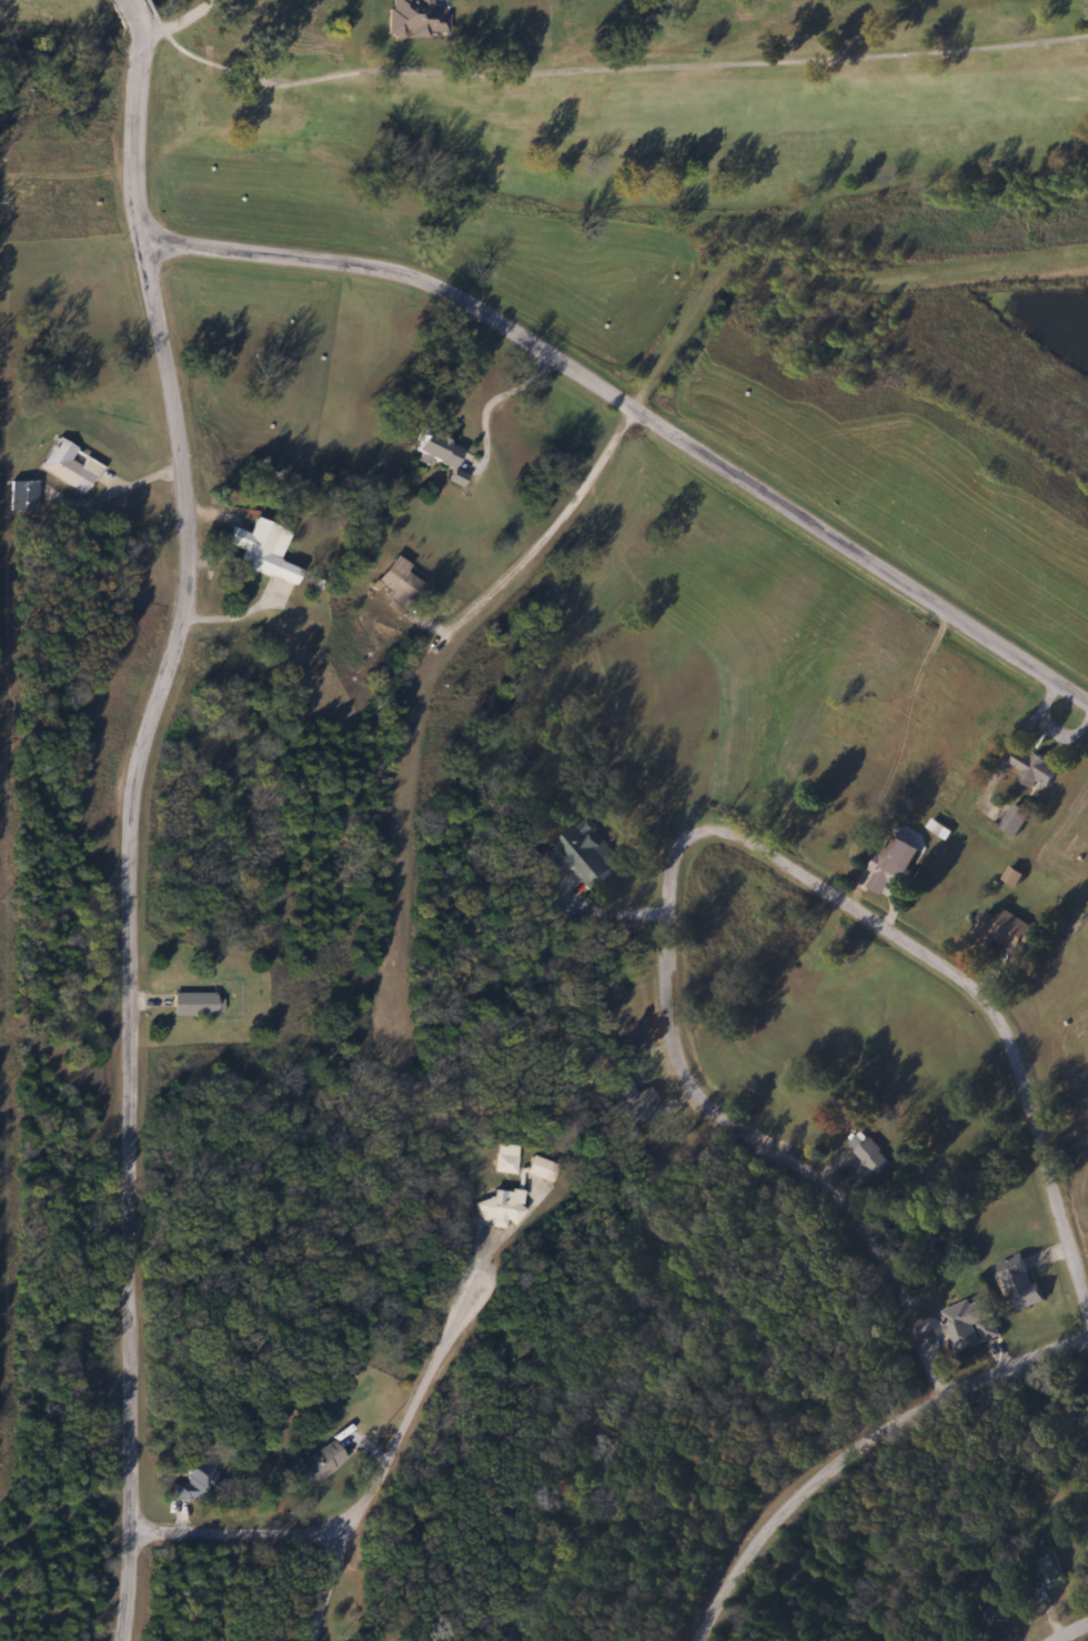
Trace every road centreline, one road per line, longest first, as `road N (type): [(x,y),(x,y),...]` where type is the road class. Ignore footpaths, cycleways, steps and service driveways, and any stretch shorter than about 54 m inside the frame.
road 1 (tertiary): [(132,0),(140,29),(144,232),(194,517),(185,636),(139,778),(129,1640)]
road 2 (residential): [(1087,1301),(1011,1035),(996,1010),(966,979),(765,848),(731,830),(701,829),(675,855),(668,885),(671,1031),(687,1077),(850,1216),(887,1270),(944,1395)]
road 3 (residential): [(1087,700),(503,316),(427,278),(375,264),(147,244)]
road 4 (residential): [(694,1640),(760,1532),(846,1453),(944,1395),(1087,1336)]
road 5 (residential): [(430,657),(528,563),(587,489),(635,405),(684,253)]
road 6 (residential): [(340,1554),(463,1313),(500,1207)]
road 7 (residential): [(132,1531),(300,1531),(340,1554)]

